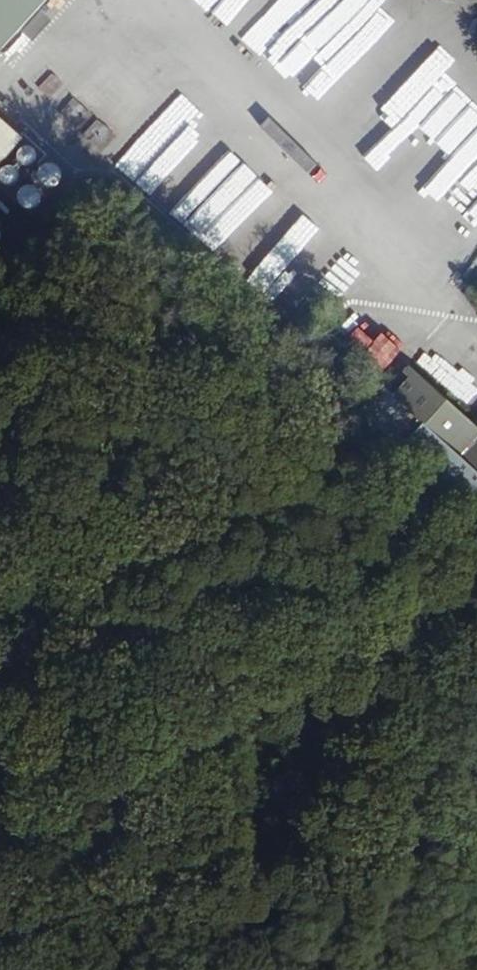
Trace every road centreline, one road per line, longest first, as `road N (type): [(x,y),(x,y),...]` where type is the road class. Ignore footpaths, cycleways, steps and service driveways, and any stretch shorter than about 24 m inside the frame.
road 1 (track): [(0,845),(476,594)]

